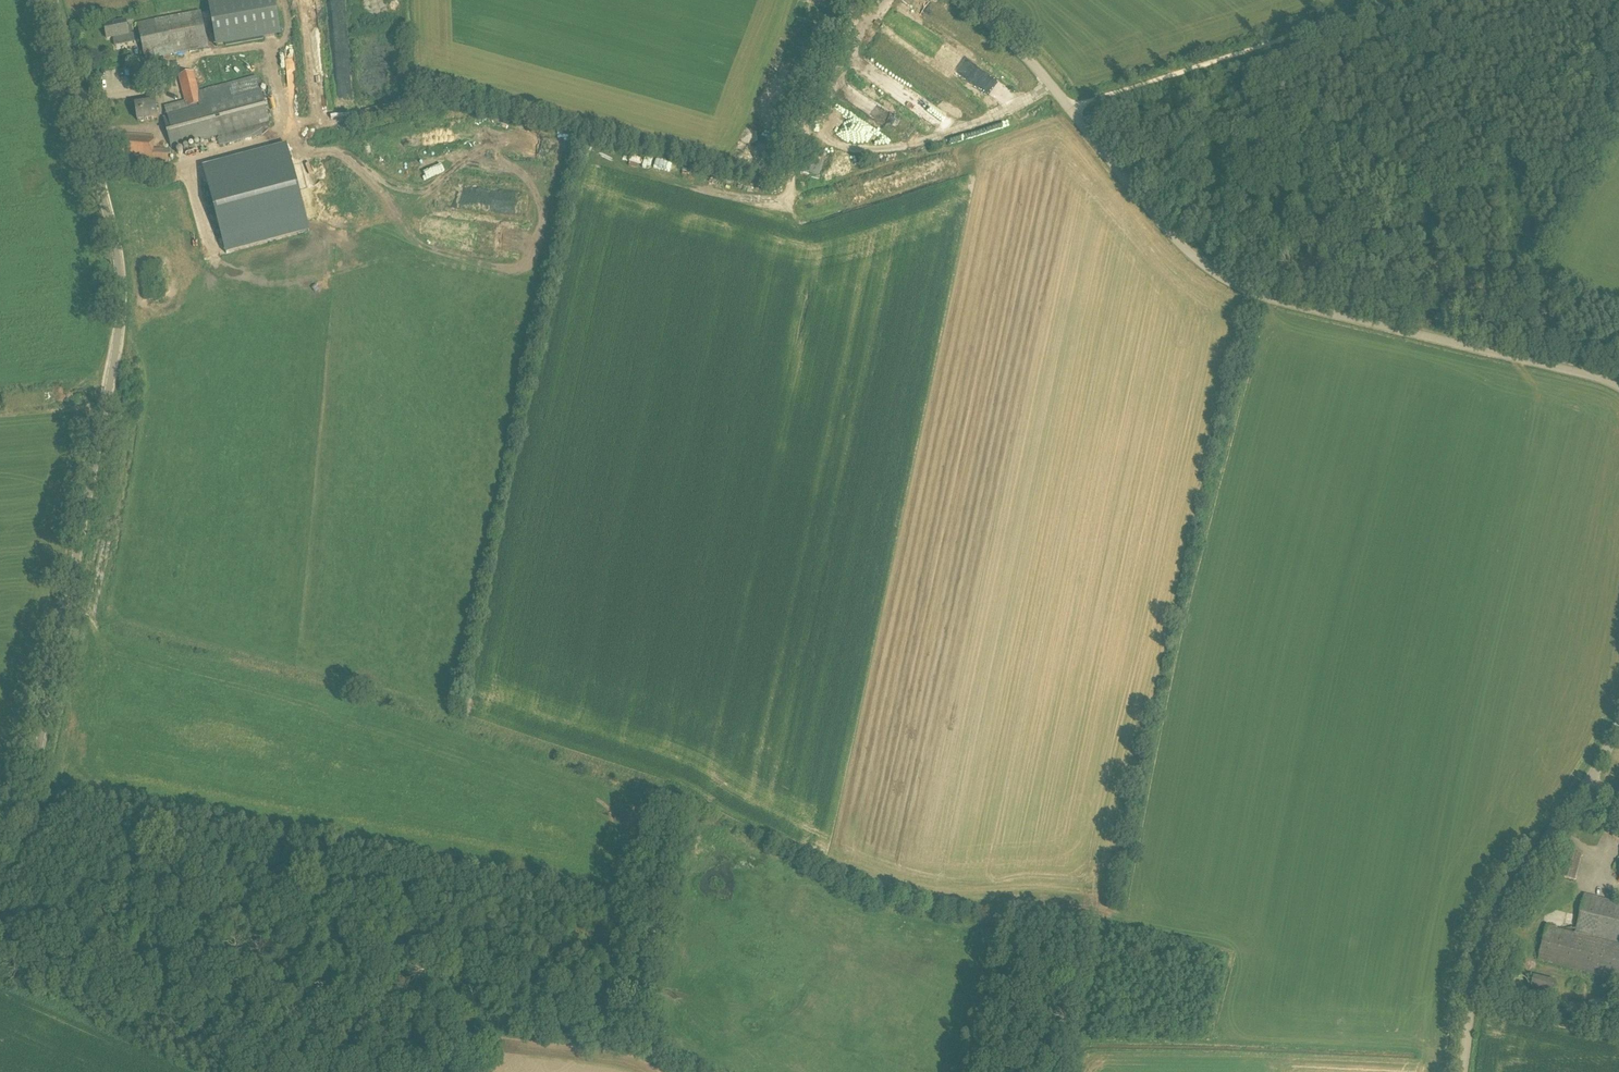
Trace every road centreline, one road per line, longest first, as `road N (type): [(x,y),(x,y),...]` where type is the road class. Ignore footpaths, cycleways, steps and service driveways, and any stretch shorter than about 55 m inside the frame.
road 1 (tertiary): [(0,846),(32,776),(118,342),(115,248),(52,0)]
road 2 (unclassified): [(1618,389),(1583,373),(1250,294),(1165,229),(1037,69),(953,0)]
road 3 (unclassified): [(1461,1071),(1490,920),(1582,789),(1618,715)]

